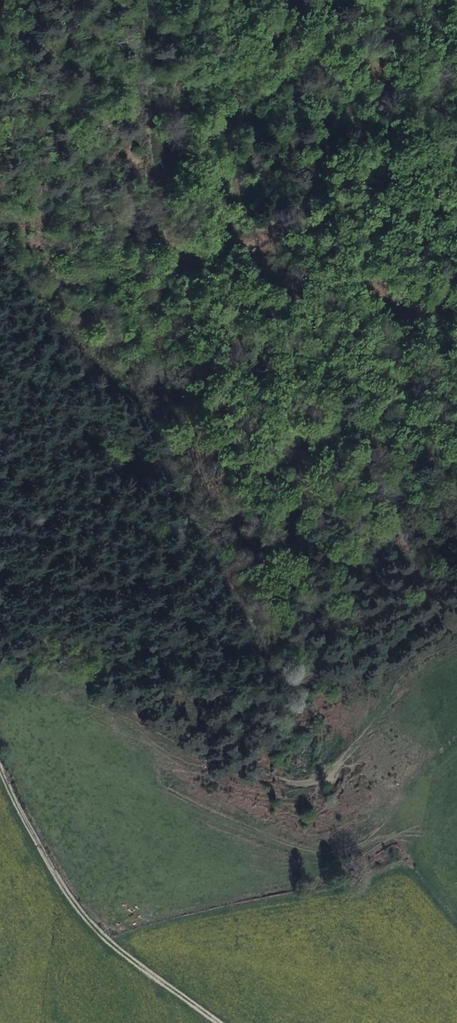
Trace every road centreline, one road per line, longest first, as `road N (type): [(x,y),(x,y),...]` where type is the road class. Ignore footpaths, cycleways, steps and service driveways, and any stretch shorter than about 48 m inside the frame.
road 1 (track): [(0,262),(70,359),(201,436),(289,313),(369,304),(456,262)]
road 2 (track): [(217,1022),(104,940),(47,864),(0,764)]

